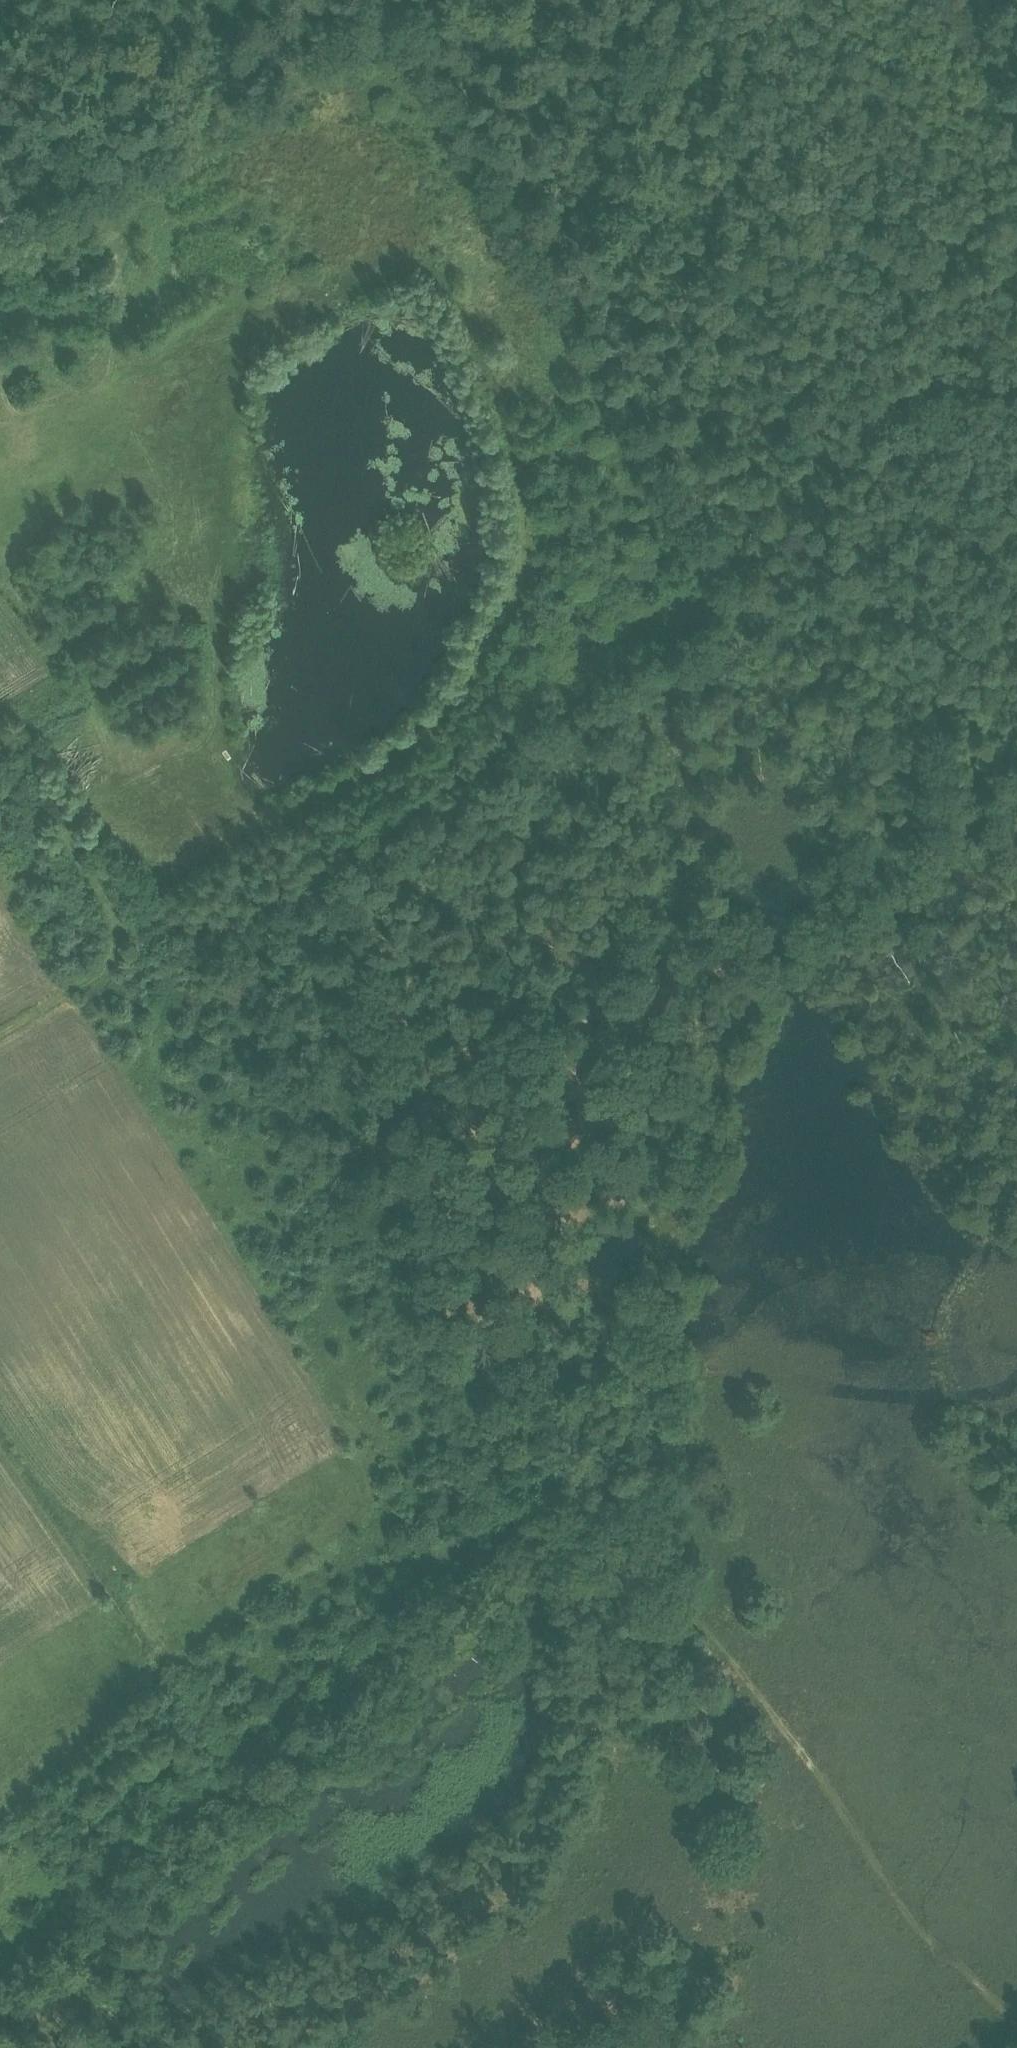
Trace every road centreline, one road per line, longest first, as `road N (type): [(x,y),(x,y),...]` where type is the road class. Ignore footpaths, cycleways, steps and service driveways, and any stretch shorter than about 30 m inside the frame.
road 1 (track): [(948,2047),(954,1956),(674,1605),(653,1362),(658,1271),(689,1151),(756,996),(834,913),(1016,797)]

